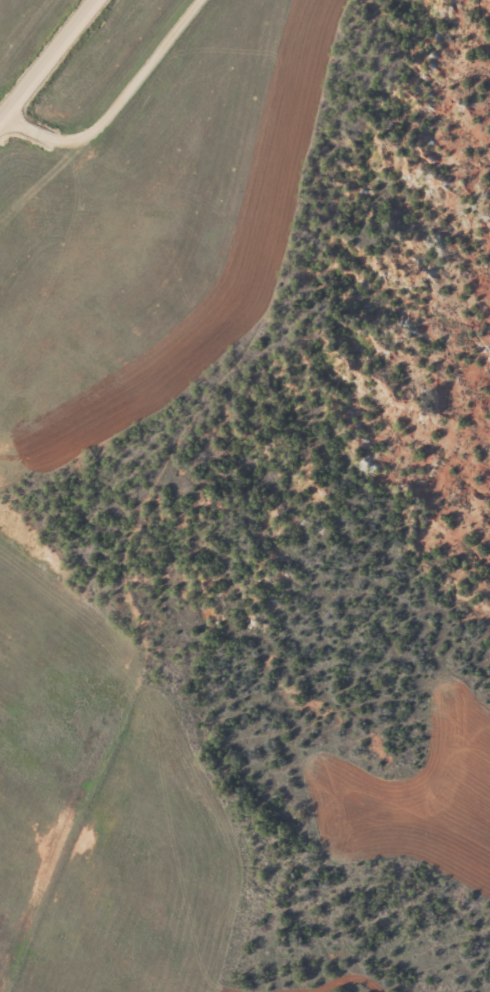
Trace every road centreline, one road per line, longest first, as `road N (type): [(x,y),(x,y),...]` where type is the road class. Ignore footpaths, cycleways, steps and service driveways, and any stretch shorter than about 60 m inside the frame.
road 1 (residential): [(98,0),(0,124)]

